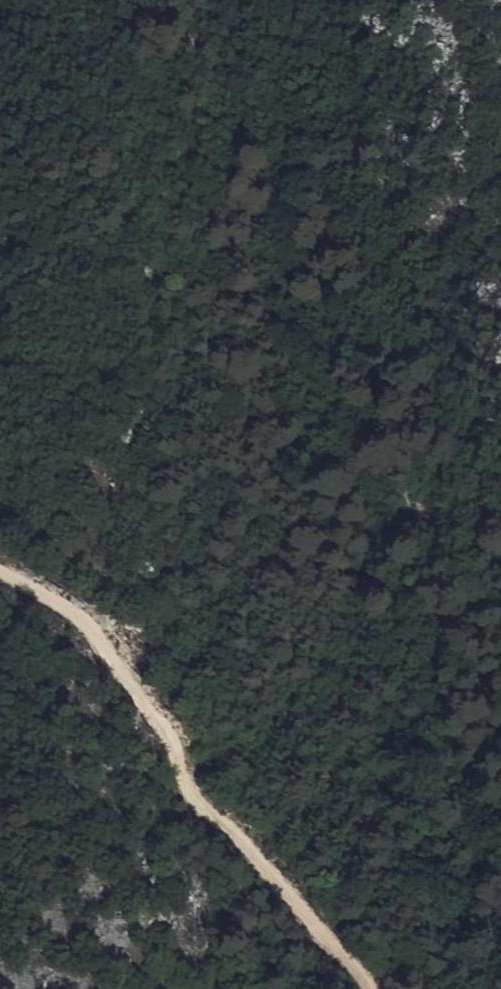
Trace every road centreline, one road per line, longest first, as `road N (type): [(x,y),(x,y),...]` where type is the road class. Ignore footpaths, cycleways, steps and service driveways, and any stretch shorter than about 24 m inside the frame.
road 1 (track): [(0,572),(38,590),(99,639),(204,807),(372,988)]

